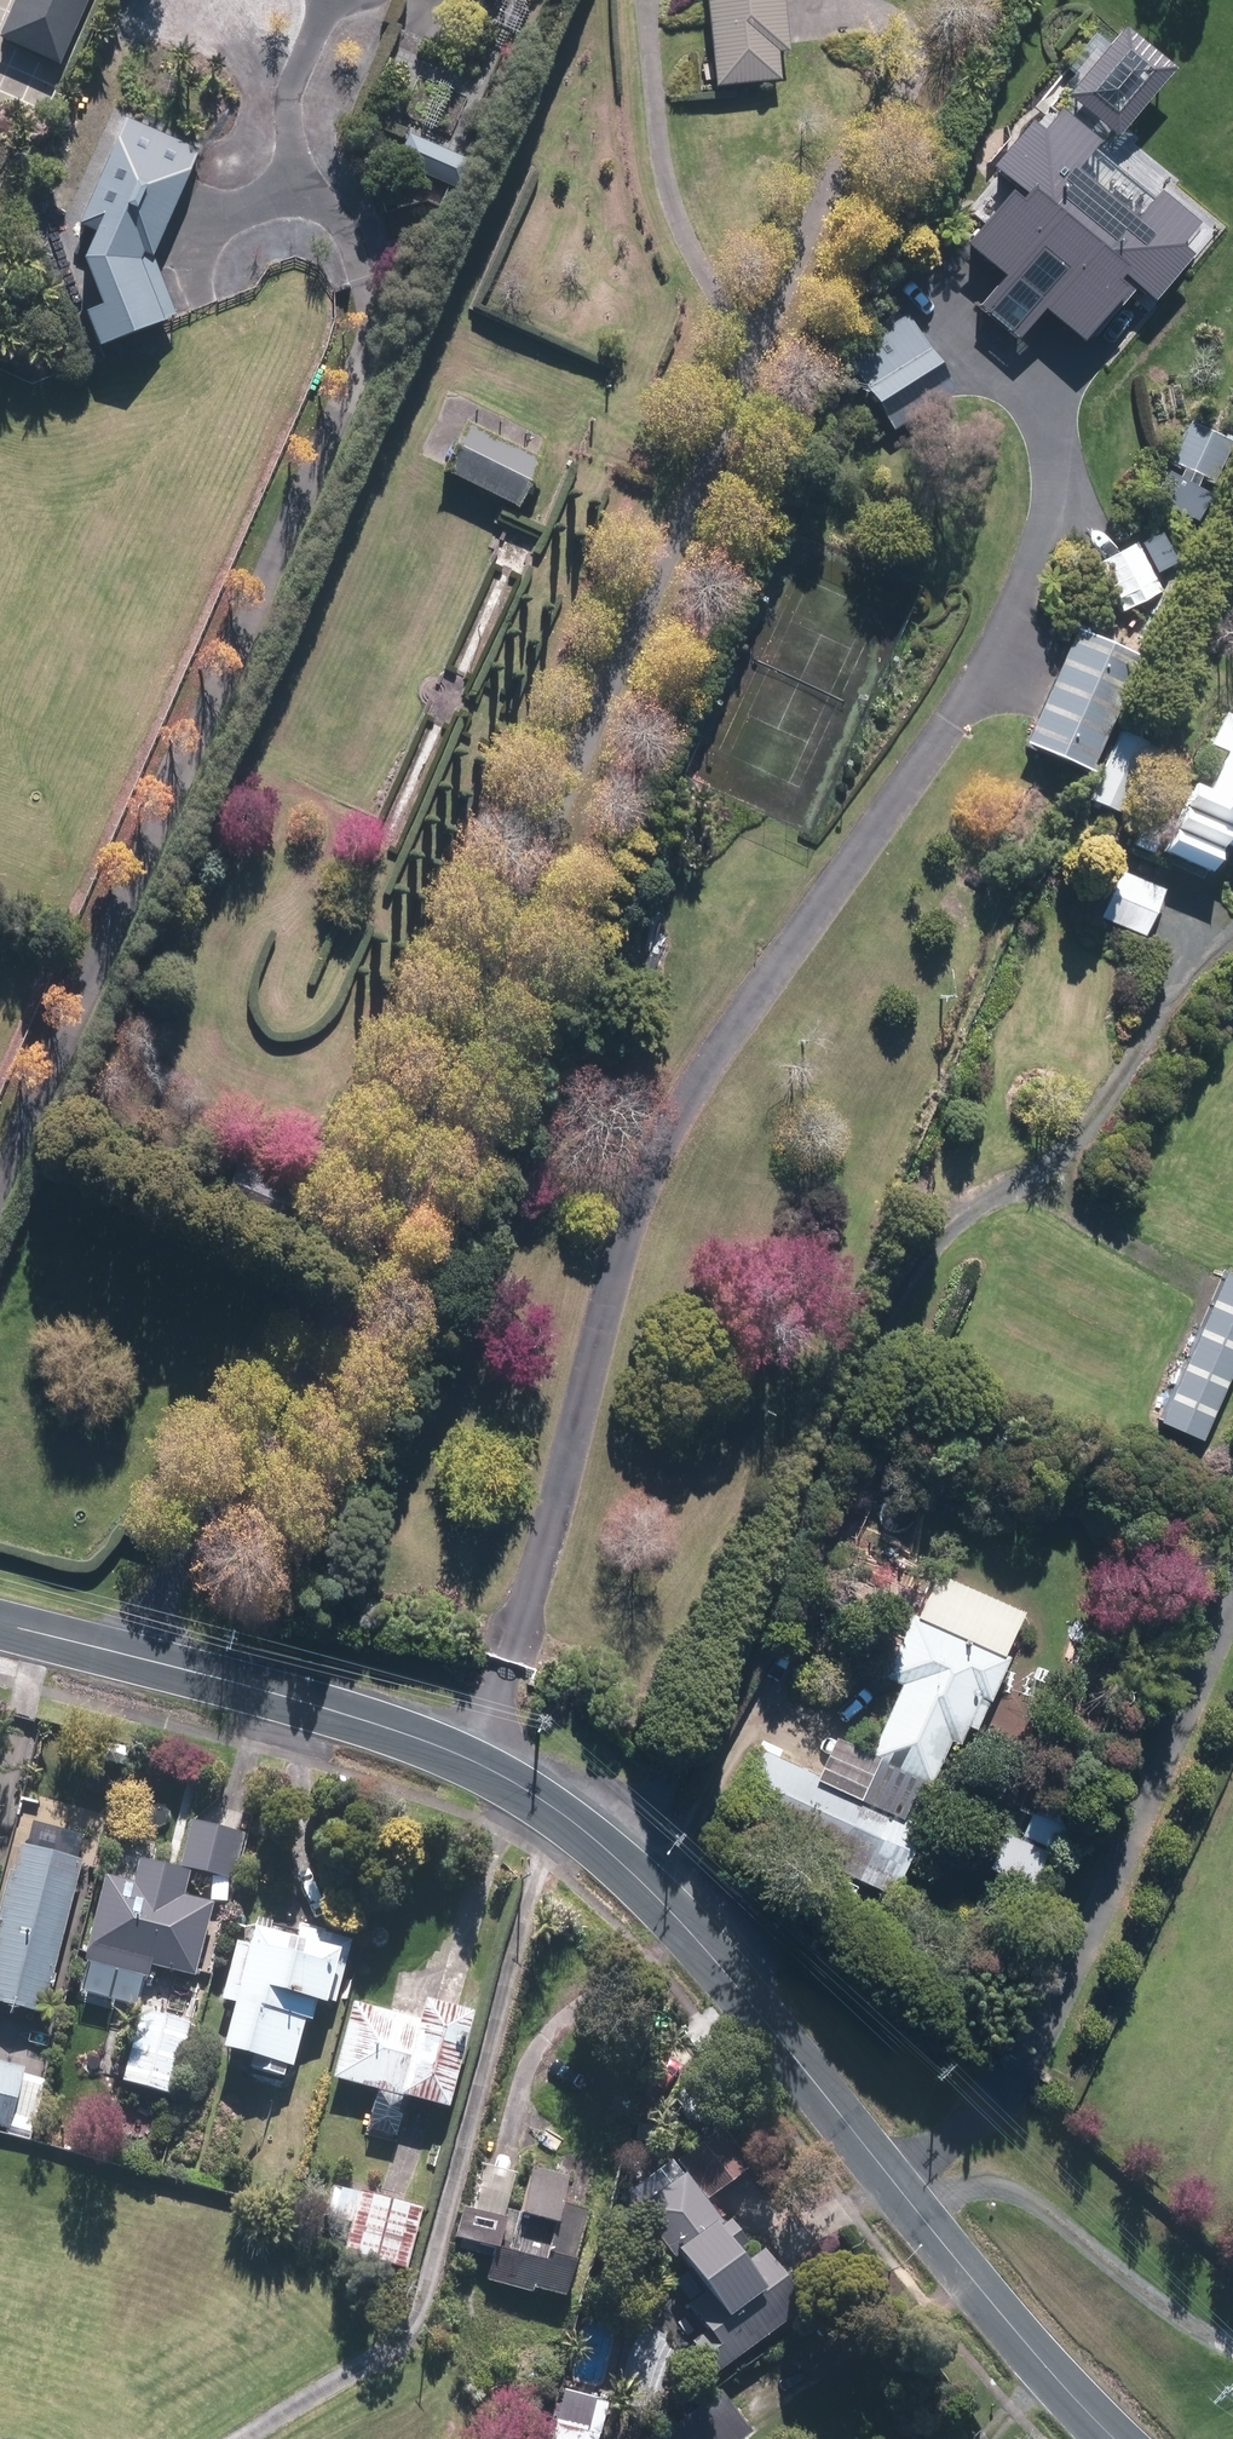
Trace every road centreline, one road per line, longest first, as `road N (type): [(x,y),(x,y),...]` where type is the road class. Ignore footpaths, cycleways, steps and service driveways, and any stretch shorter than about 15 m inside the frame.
road 1 (track): [(63,1640),(202,1523),(304,1389),(399,1199),(857,147),(908,72),(910,43),(845,0)]
road 2 (track): [(487,1770),(639,1197),(681,1116),(1010,615),(1056,516),(1060,439),(1025,366),(994,325)]
road 3 (tertiary): [(1123,2438),(650,1888),(515,1782),(362,1716),(0,1624)]
road 4 (track): [(0,1192),(364,335),(366,287),(351,246),(332,210),(309,198),(274,203),(216,233),(201,253),(199,288)]
road 5 (track): [(616,1861),(687,1768),(879,1321),(925,1245),(1096,1123),(1131,1065),(1190,939),(1186,907),(1172,884)]
road 6 (track): [(546,1806),(420,2303),(376,2357),(255,2438)]
road 7 (track): [(897,2173),(1017,2076),(1232,1595)]
road 8 (track): [(762,363),(692,244),(659,139),(649,0)]
road 9 (track): [(931,2216),(988,2189),(1025,2200),(1232,2350)]
road 10 (track): [(332,210),(293,152),(297,72),(331,0)]
road 11 (track): [(1011,1184),(1194,1271)]

